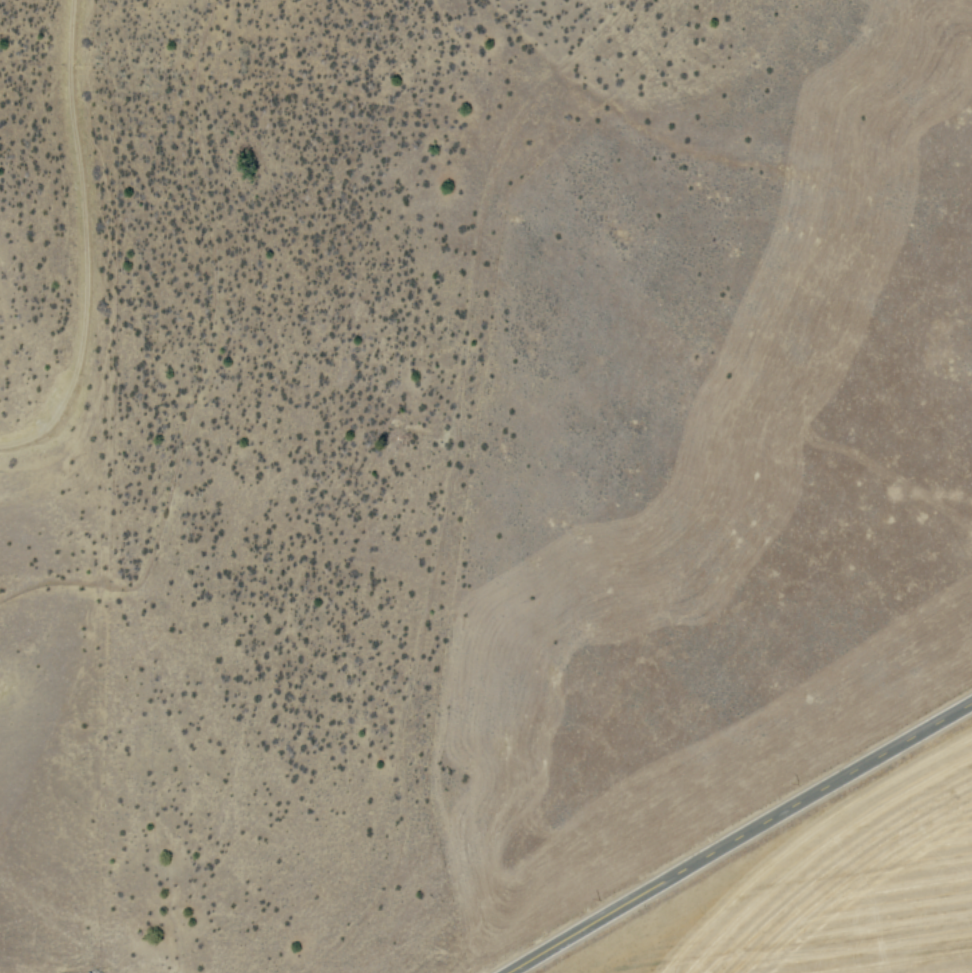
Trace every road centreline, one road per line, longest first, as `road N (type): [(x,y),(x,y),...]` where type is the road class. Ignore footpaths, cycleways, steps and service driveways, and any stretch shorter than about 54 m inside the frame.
road 1 (tertiary): [(502,972),(971,700)]

